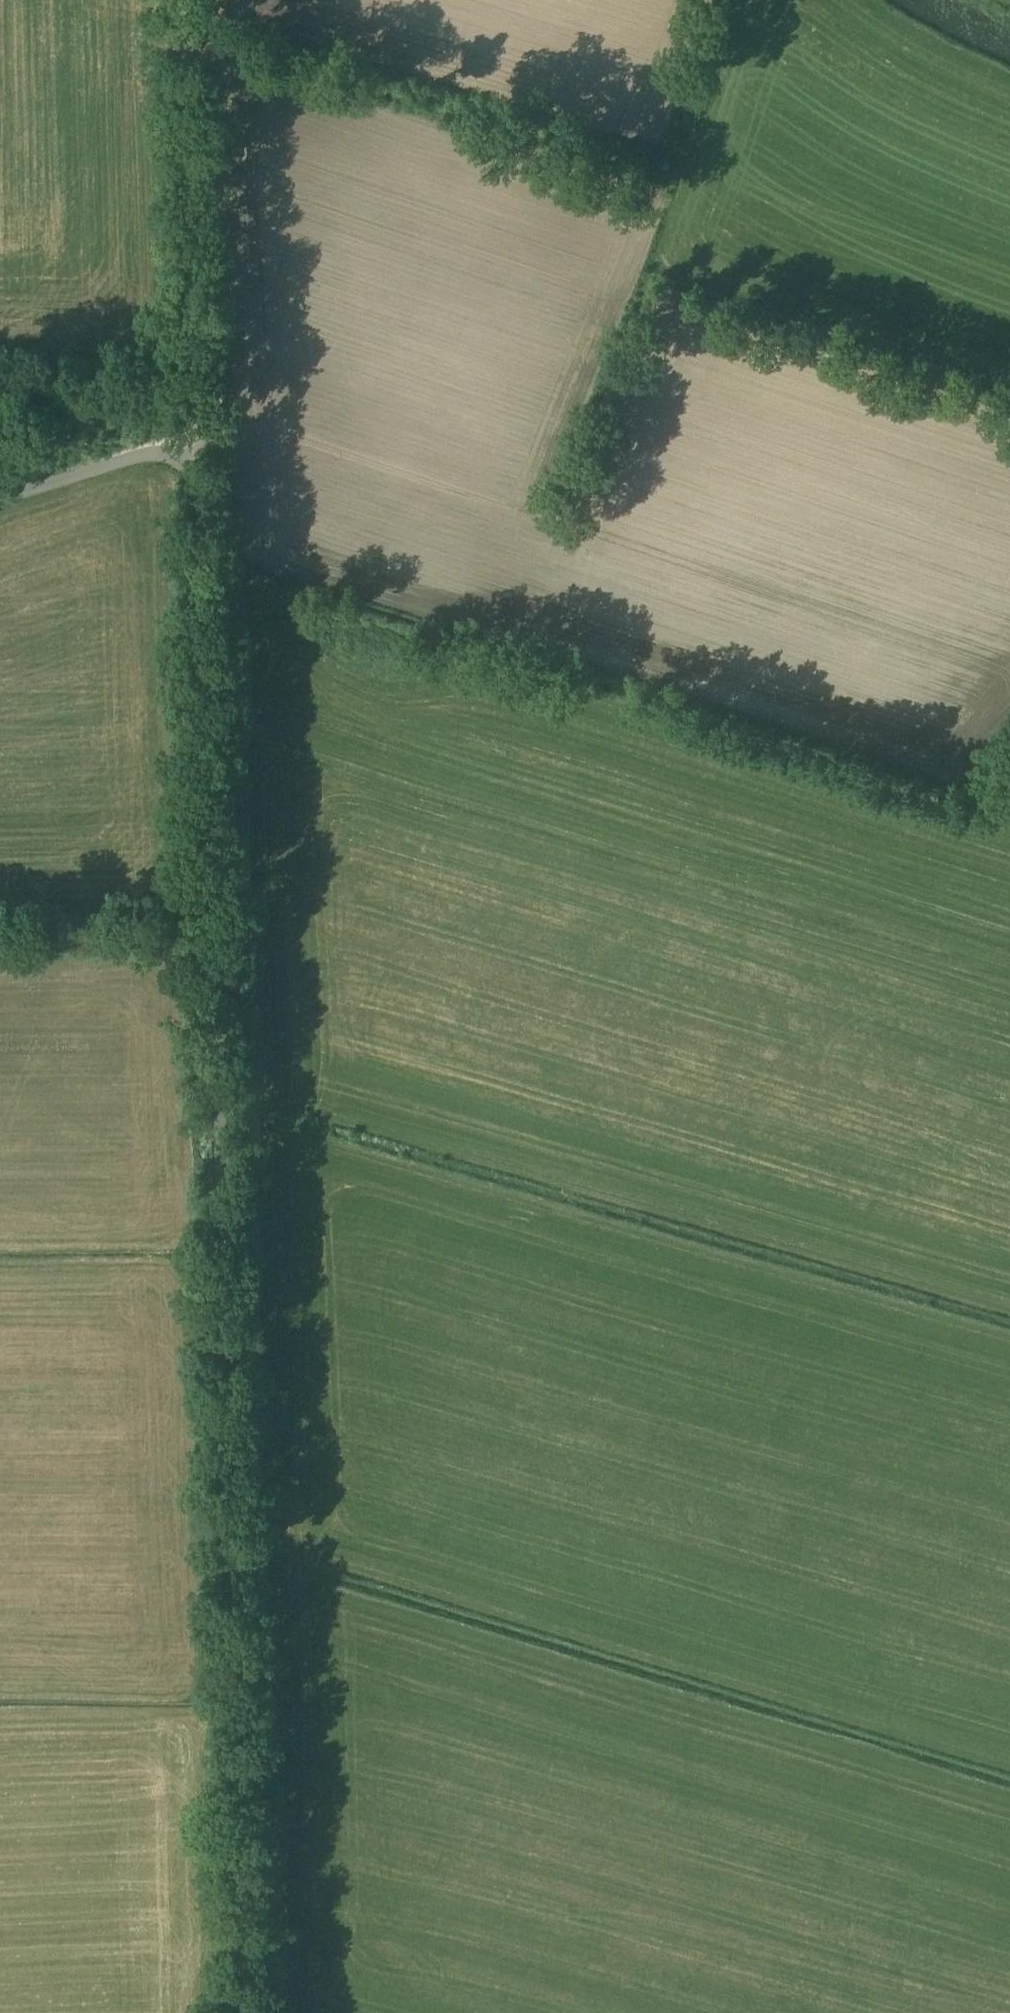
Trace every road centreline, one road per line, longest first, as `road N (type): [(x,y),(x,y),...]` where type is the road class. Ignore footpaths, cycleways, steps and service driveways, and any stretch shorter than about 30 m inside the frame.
road 1 (track): [(180,0),(189,454)]
road 2 (track): [(189,454),(150,453),(0,500)]

